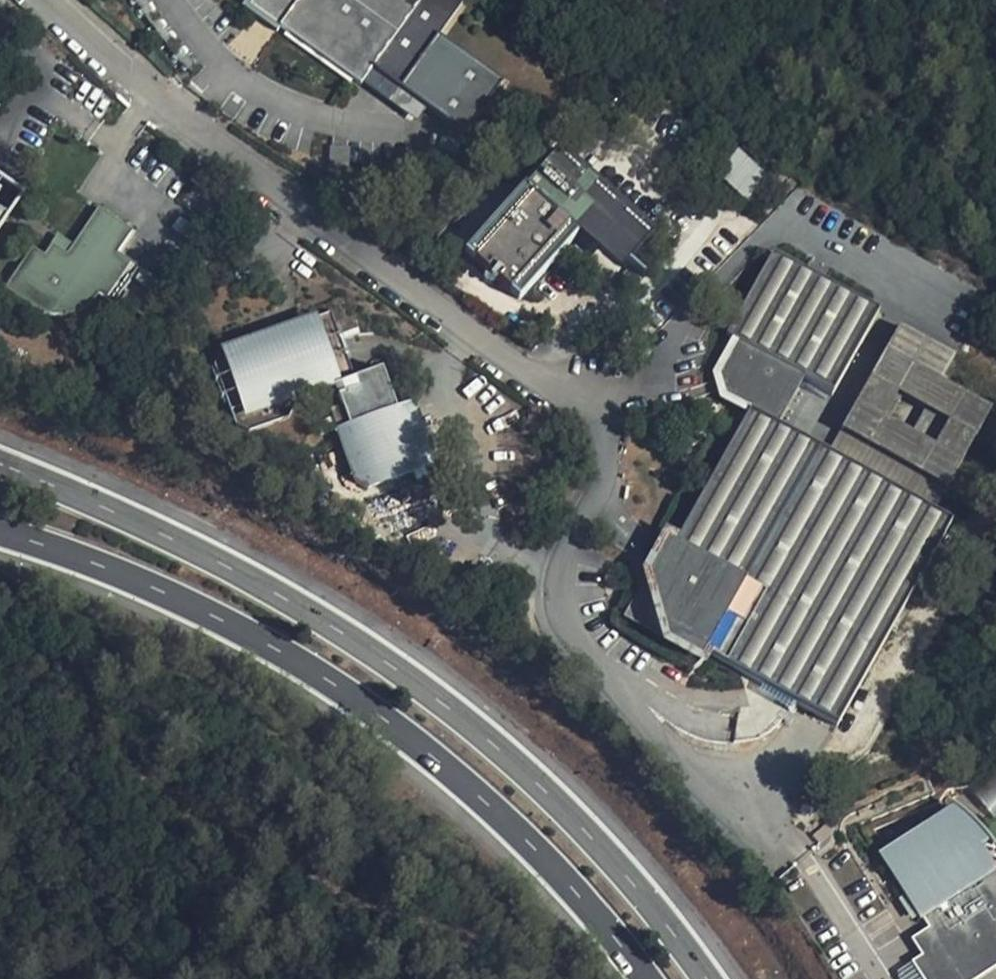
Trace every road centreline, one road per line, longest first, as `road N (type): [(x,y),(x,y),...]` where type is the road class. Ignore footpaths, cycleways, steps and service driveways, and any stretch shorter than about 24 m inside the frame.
road 1 (unclassified): [(54,0),(225,143),(597,418),(607,443),(604,477),(564,557),(562,606),(657,742),(753,804)]
road 2 (secondary): [(710,978),(606,843),(489,731),(181,533),(0,462)]
road 3 (secondary): [(0,534),(158,589),(314,670),(447,769),(555,875),(636,978)]

